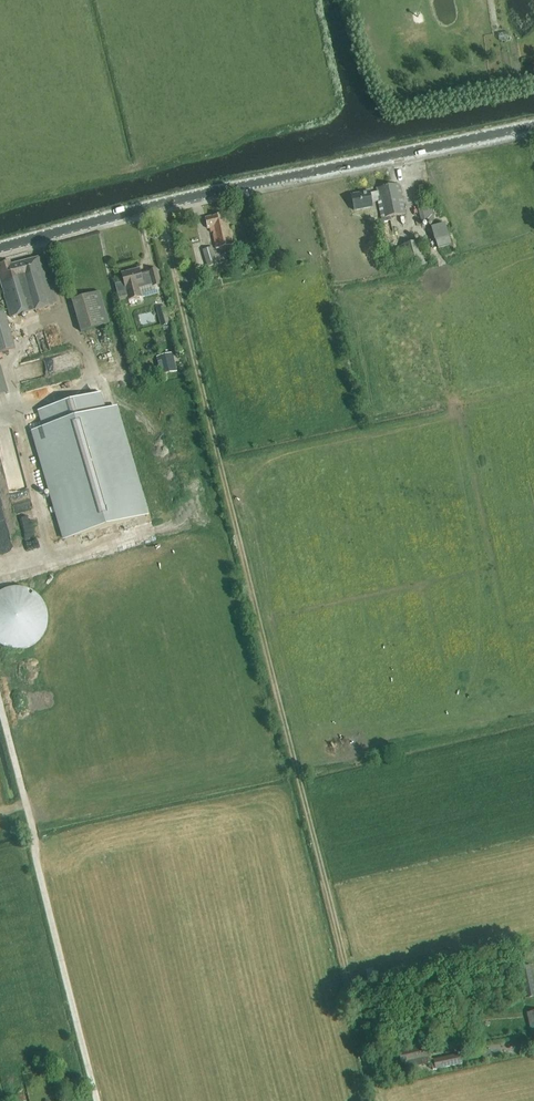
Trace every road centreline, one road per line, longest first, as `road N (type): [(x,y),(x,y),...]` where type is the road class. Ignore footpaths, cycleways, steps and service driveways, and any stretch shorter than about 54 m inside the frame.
road 1 (track): [(157,206),(356,1015)]
road 2 (tertiary): [(0,250),(157,206),(533,125)]
road 3 (track): [(0,705),(96,1100)]

